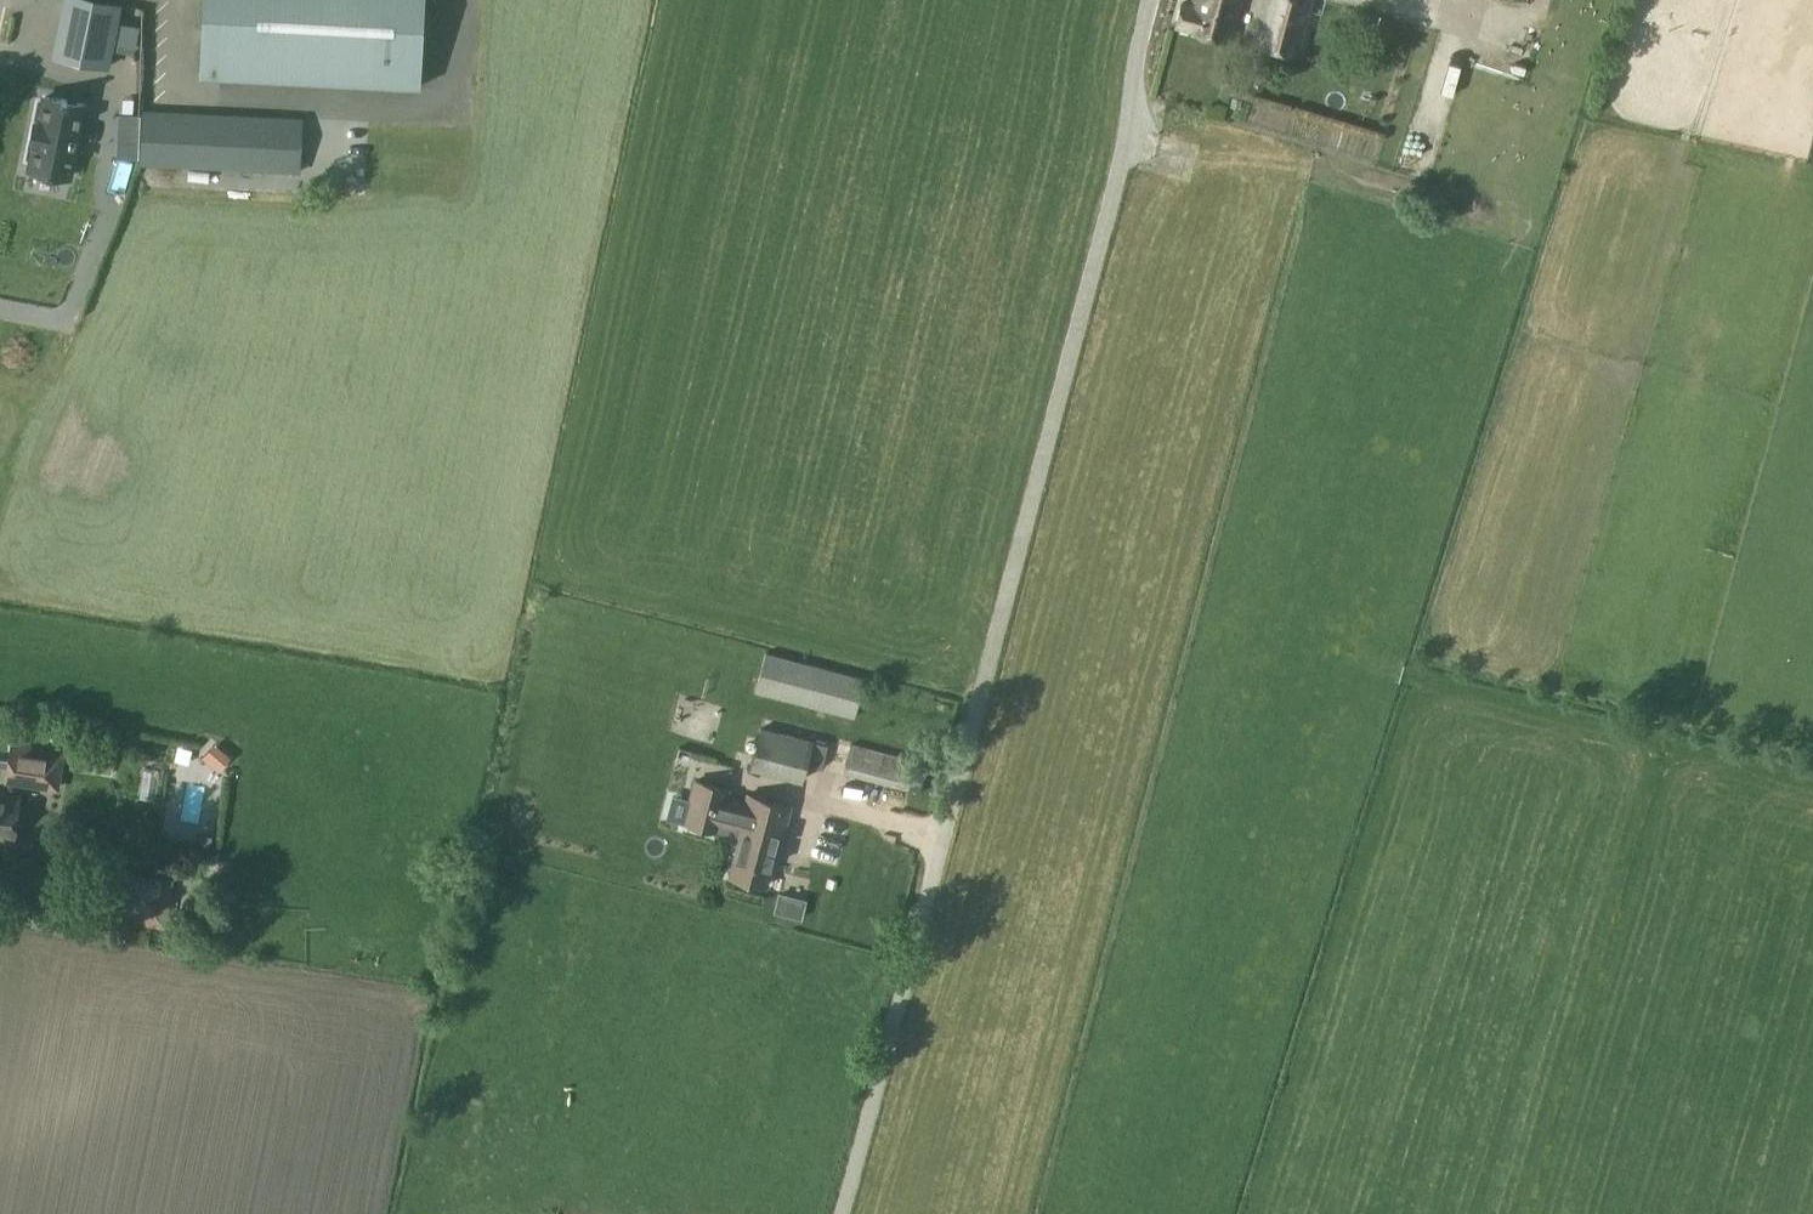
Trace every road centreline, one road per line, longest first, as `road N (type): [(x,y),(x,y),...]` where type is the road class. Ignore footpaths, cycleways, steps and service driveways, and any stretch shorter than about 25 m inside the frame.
road 1 (unclassified): [(841,1213),(1165,0)]

